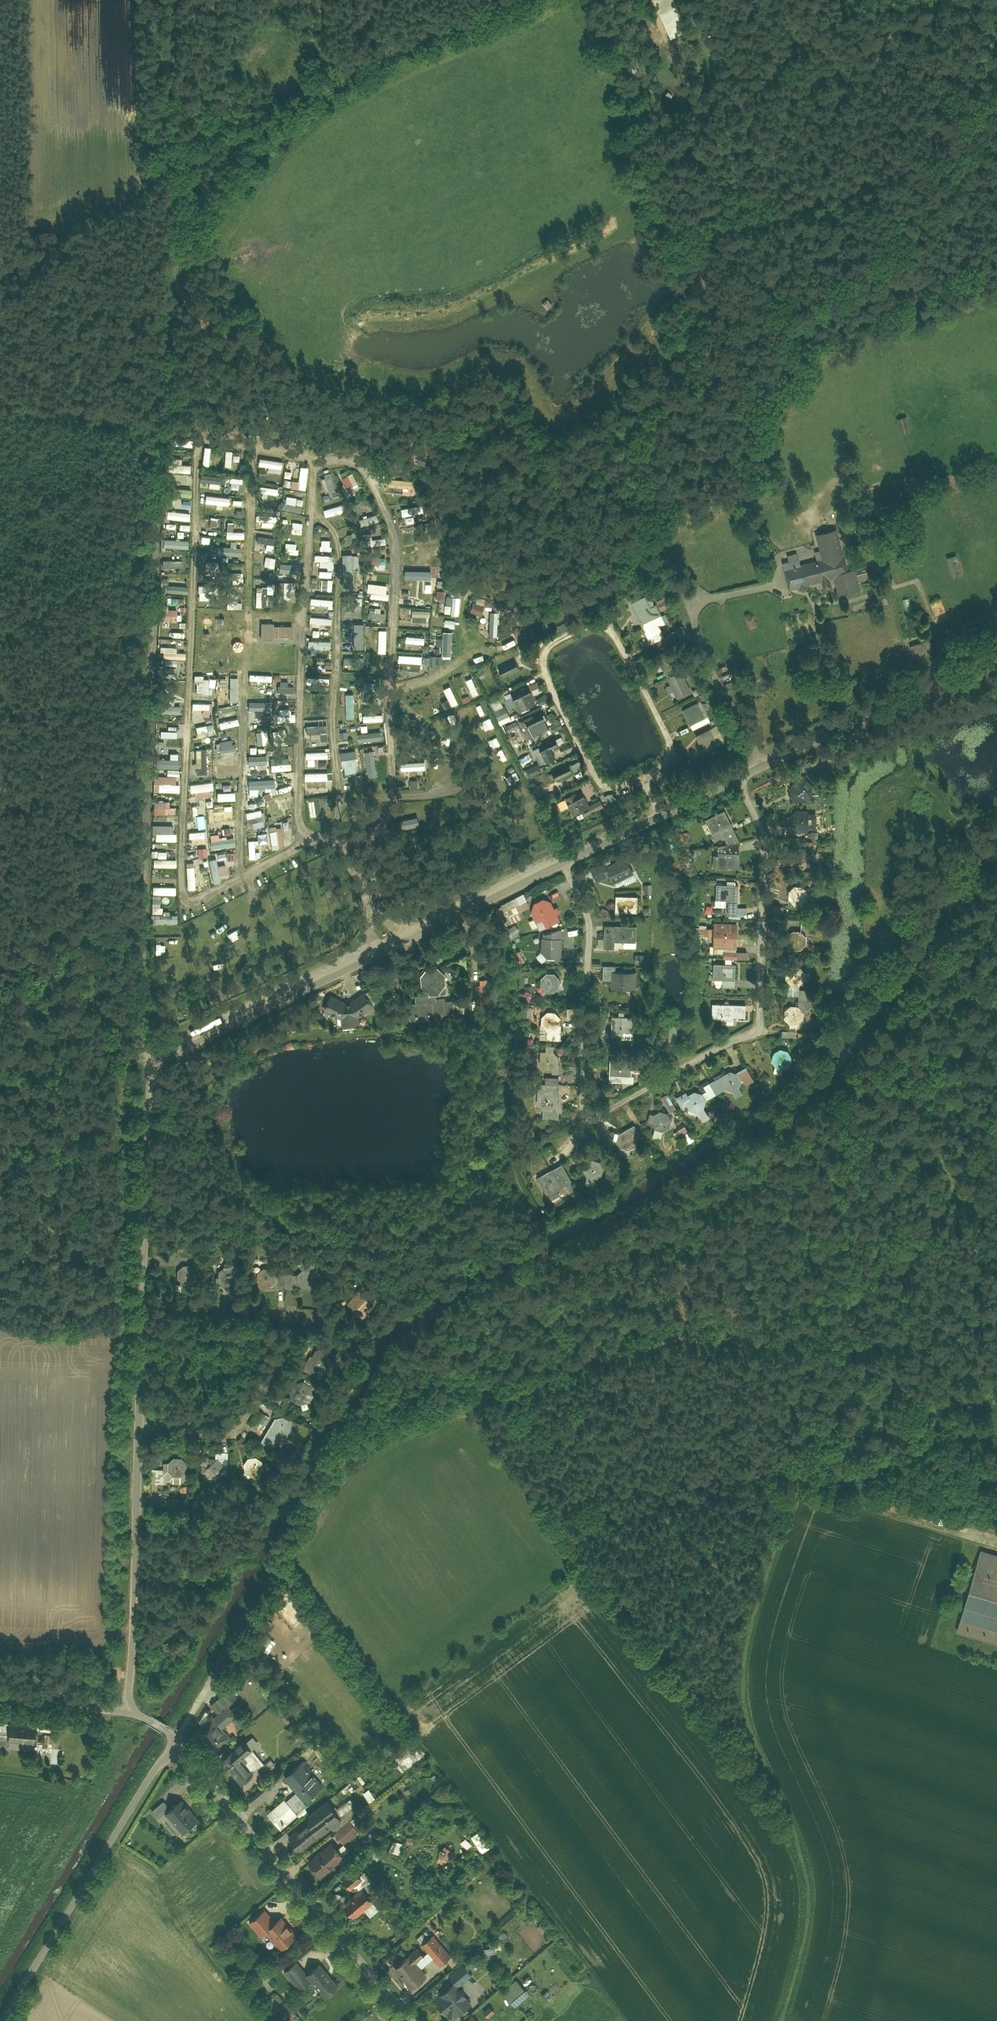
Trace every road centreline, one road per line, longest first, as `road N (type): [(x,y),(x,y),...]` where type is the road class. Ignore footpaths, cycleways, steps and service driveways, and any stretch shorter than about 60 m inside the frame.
road 1 (track): [(515,0),(356,73),(300,114),(234,187),(183,289),(162,437),(150,732),(141,1029),(151,1065)]
road 2 (track): [(233,1639),(274,1568),(305,1544),(342,1471),(459,1403),(686,1327),(764,1353),(806,1334),(837,1304),(884,1292),(955,1178),(996,1140)]
road 3 (residential): [(564,863),(589,927),(583,1103),(593,1117),(758,1030),(765,835),(739,779)]
road 4 (residential): [(564,863),(151,1065),(142,1308)]
road 5 (residential): [(646,774),(679,756),(611,624),(590,625),(548,646),(548,677),(604,787),(640,778)]
road 6 (residential): [(139,1425),(228,1434),(263,1400),(309,1314),(142,1308)]
road 7 (residential): [(180,1744),(413,2020)]
road 8 (residential): [(180,1744),(147,1781),(2,2020)]
road 9 (track): [(168,0),(165,220),(183,289)]
road 10 (residential): [(139,1425),(125,1712)]
road 11 (residential): [(996,654),(739,779)]
road 12 (residential): [(125,1712),(0,1700)]

